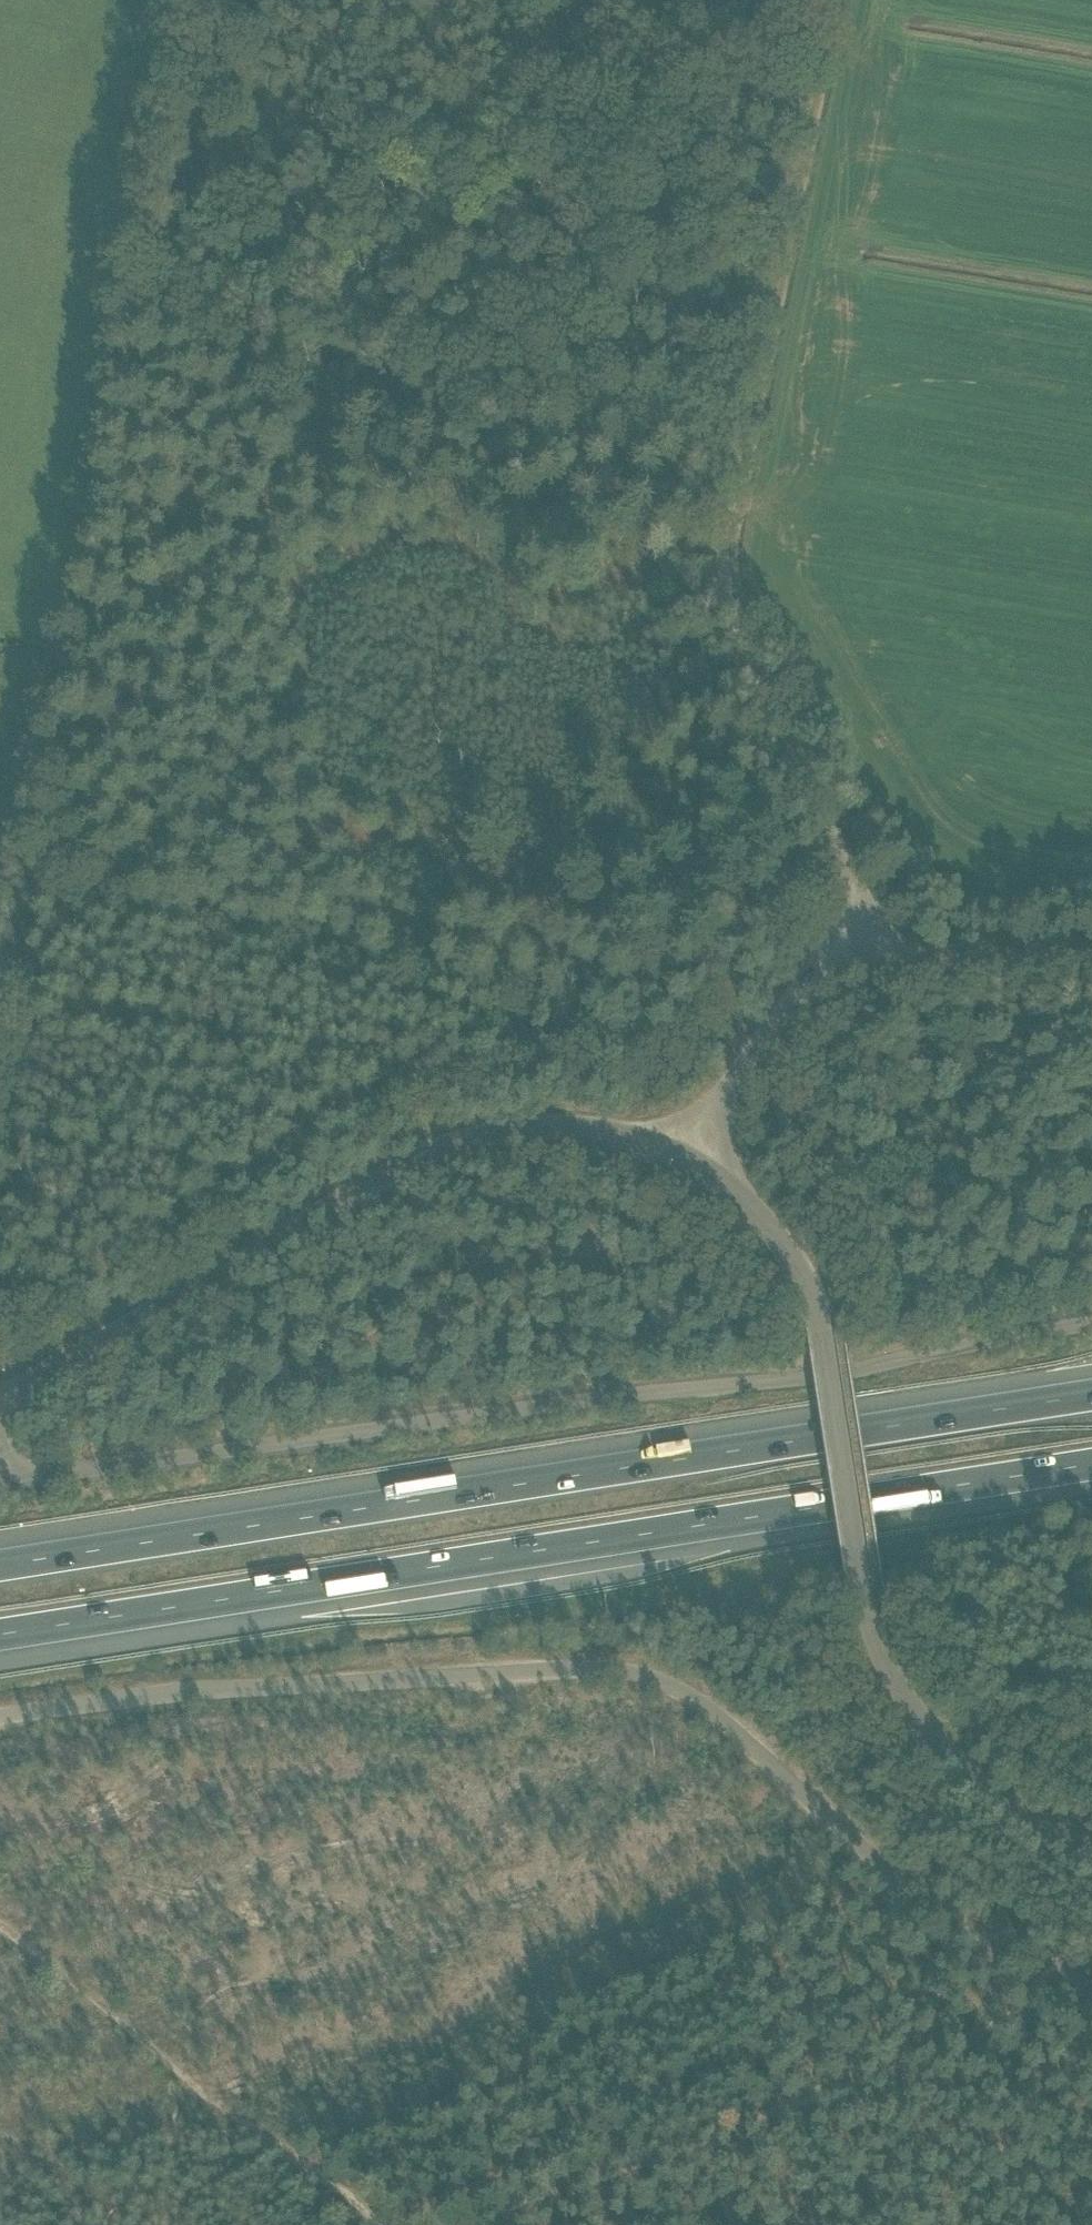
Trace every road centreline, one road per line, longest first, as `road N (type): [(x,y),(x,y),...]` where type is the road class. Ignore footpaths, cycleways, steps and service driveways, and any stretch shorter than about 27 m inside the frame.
road 1 (unclassified): [(1091,1977),(953,1917),(892,1876),(705,1706),(658,1678),(603,1666),(157,1693),(0,1716)]
road 2 (motorway): [(1091,1394),(0,1565)]
road 3 (motorway): [(0,1634),(1091,1464)]
road 4 (unclassified): [(0,1481),(776,1379),(1091,1323)]
road 5 (unclassified): [(1091,1847),(976,1795),(903,1699),(866,1602),(824,1332),(795,1262),(759,1216),(685,1152)]
road 6 (unclassified): [(0,1397),(411,1157),(465,1135),(526,1123),(594,1128),(685,1152)]
road 7 (track): [(471,2224),(1052,1997),(1077,1973)]
road 8 (track): [(383,2224),(0,1930)]
road 9 (track): [(825,0),(740,449)]
road 10 (unclassified): [(865,935),(837,840),(727,588)]
road 11 (unclassified): [(685,1152),(795,997),(865,935)]
road 12 (unclassified): [(1091,962),(918,955),(865,935)]
road 13 (track): [(740,449),(727,588)]

